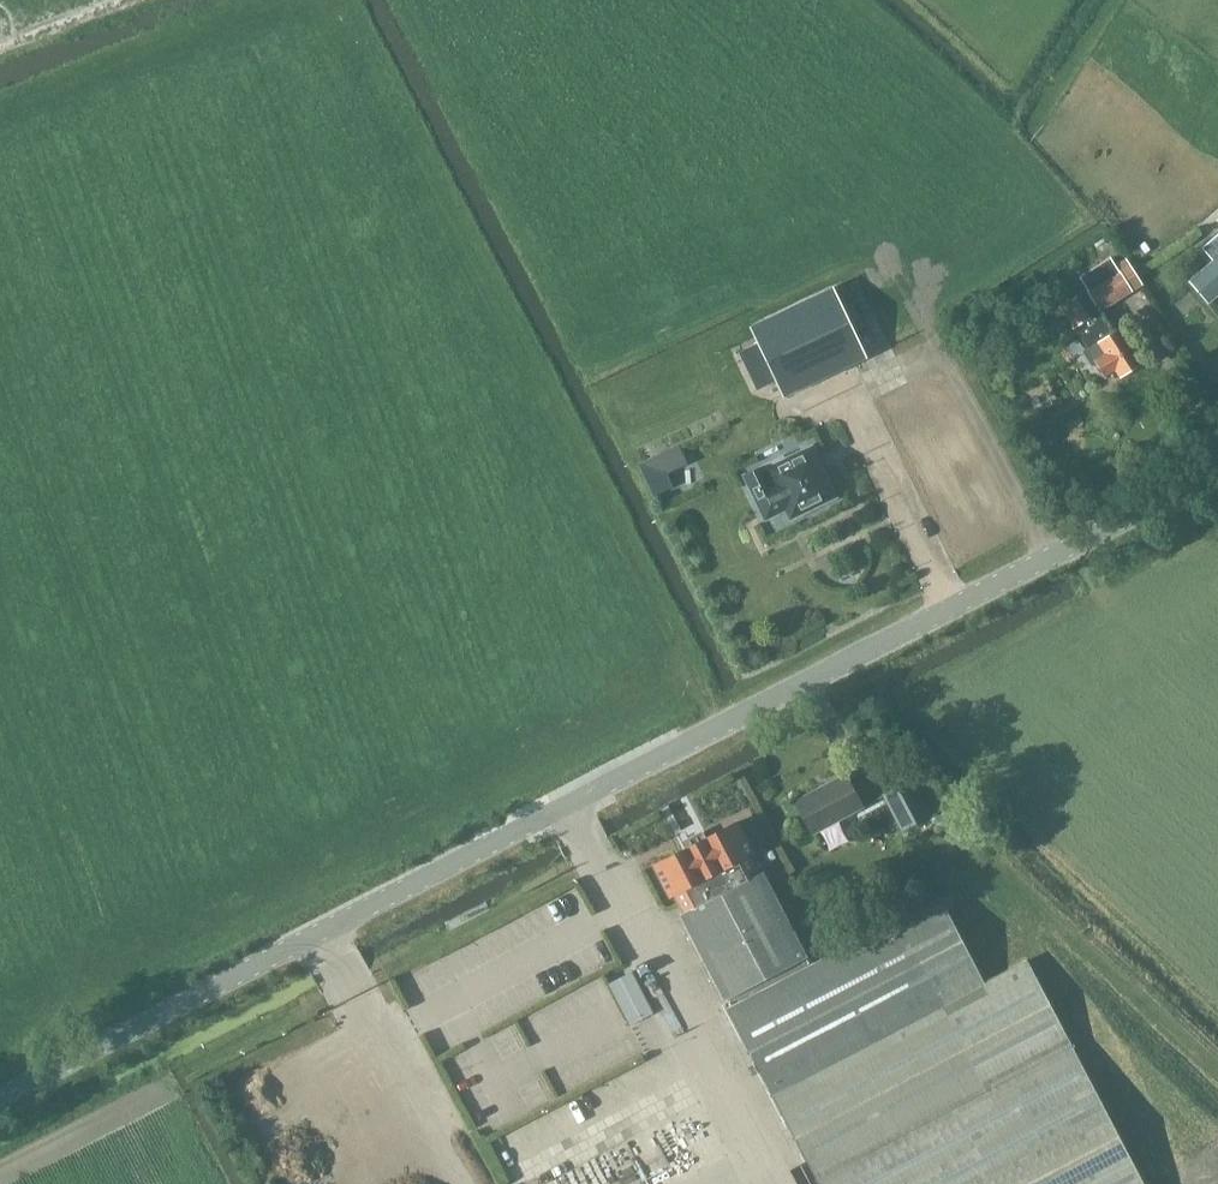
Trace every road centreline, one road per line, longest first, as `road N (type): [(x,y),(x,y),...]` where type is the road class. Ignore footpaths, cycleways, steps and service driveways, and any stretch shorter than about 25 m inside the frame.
road 1 (unclassified): [(0,1095),(1217,469)]

